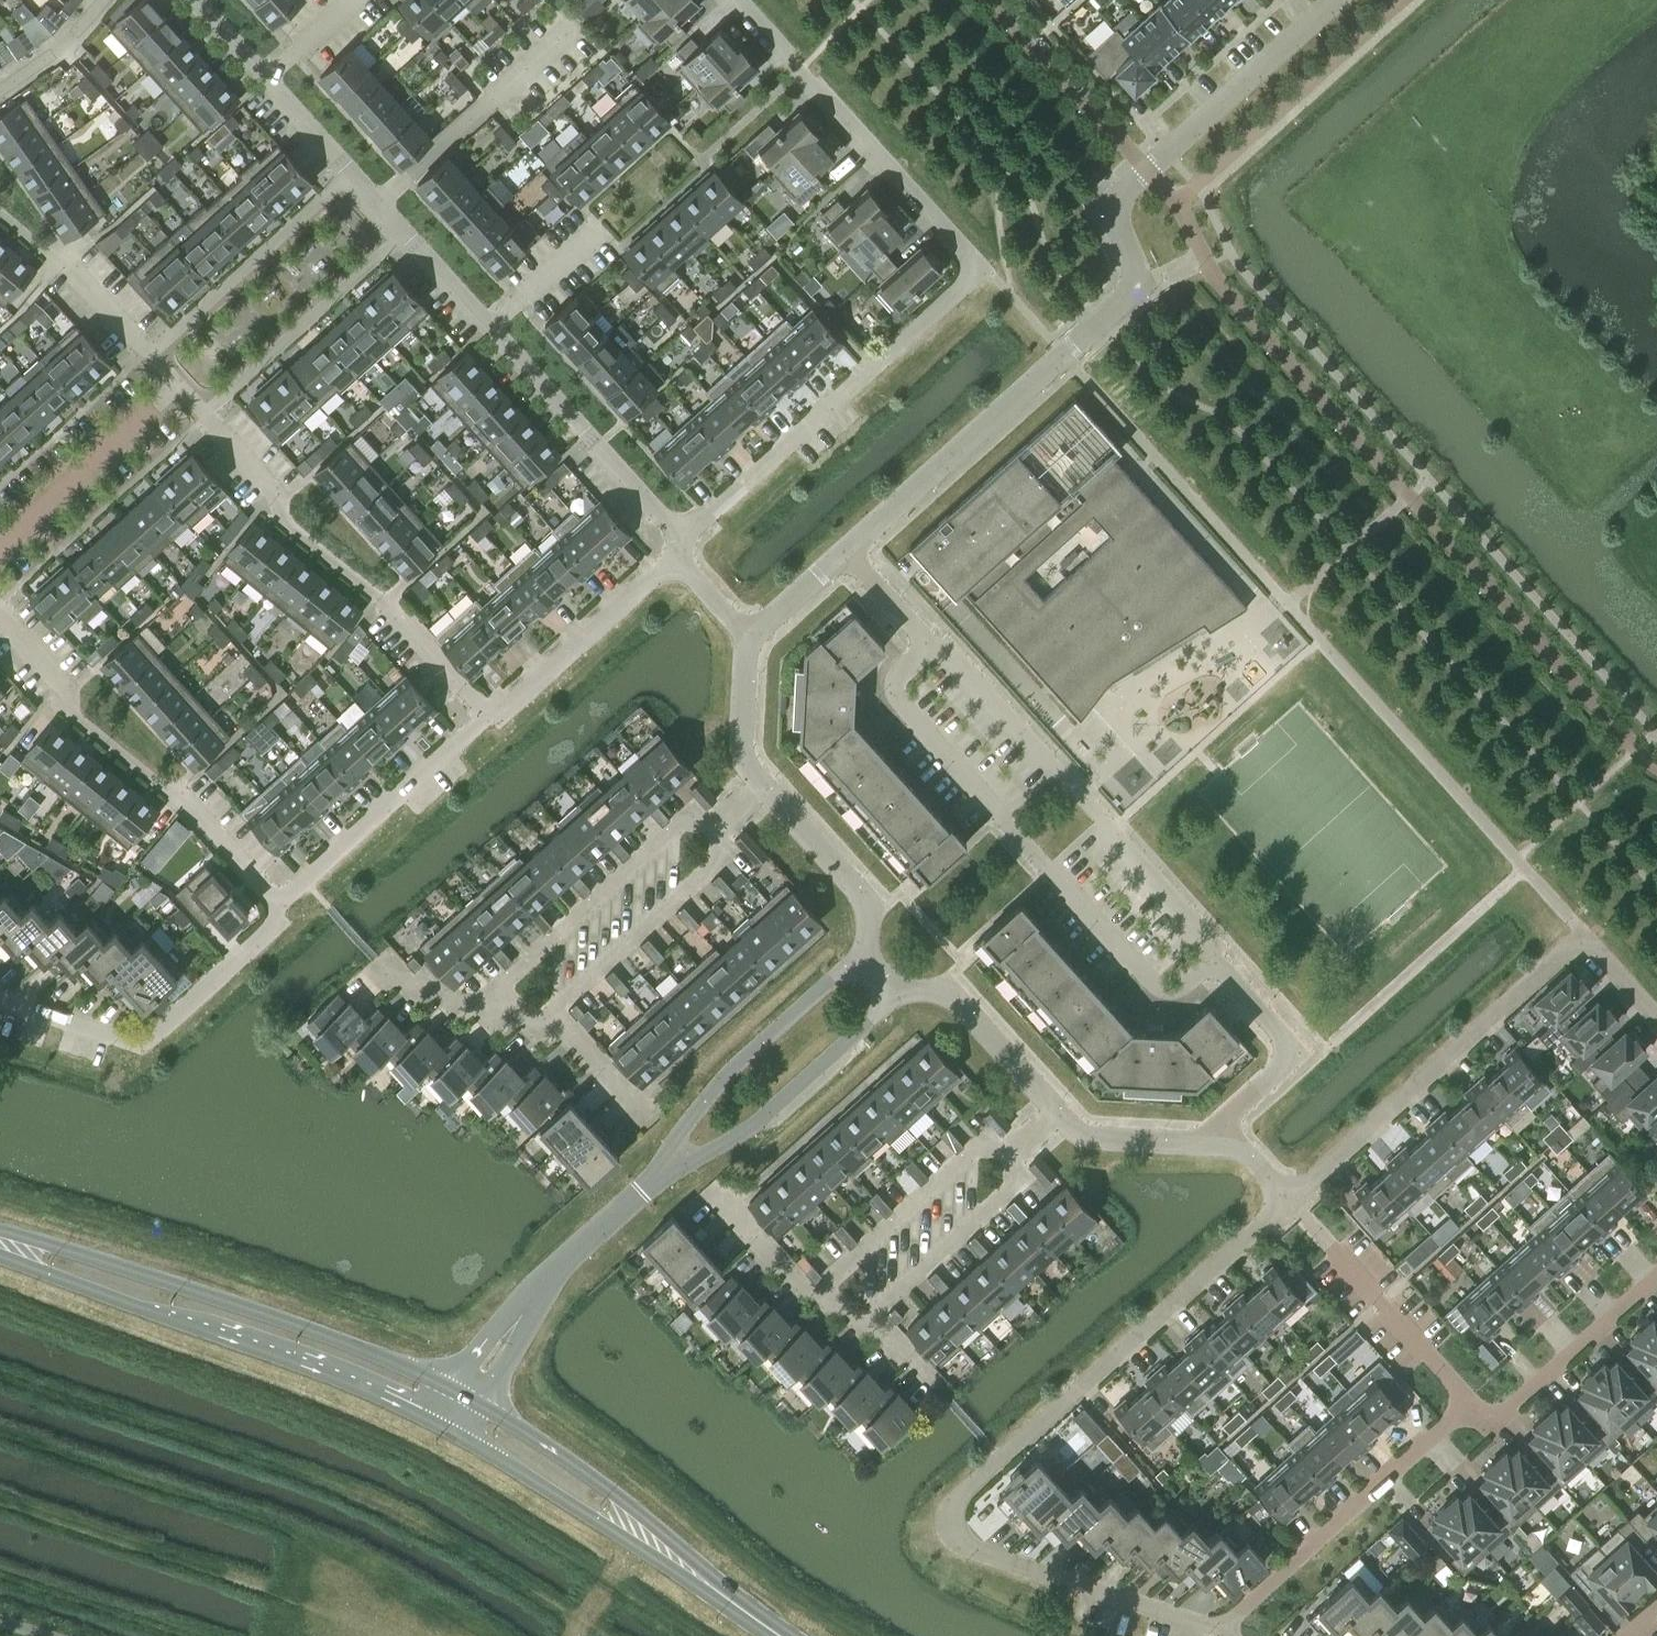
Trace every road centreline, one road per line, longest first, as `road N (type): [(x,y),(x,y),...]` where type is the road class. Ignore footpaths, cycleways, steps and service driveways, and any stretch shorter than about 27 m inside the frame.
road 1 (residential): [(1198,1145),(1298,1052),(1213,961),(1207,936),(844,551)]
road 2 (residential): [(844,551),(1124,299),(1135,268),(1120,218),(1125,187),(1337,0)]
road 3 (residential): [(1288,1200),(952,1507),(954,1531),(975,1552),(1218,1631)]
road 4 (residential): [(736,0),(961,243),(970,270),(956,292),(681,536)]
road 5 (residential): [(1218,1631),(1469,1401),(1492,1425),(1656,1272)]
road 6 (residential): [(1656,1019),(1586,939),(1288,1200)]
road 7 (secondary): [(0,1242),(262,1328),(442,1406)]
road 8 (residential): [(486,715),(396,613),(268,510),(283,497),(207,414)]
road 9 (residential): [(0,615),(66,688),(53,701),(197,814),(275,905)]
road 10 (residential): [(405,235),(681,536)]
road 11 (secondary): [(478,1423),(597,1499),(781,1635)]
road 12 (residential): [(275,905),(273,925),(162,1025),(142,1033),(0,994)]
road 13 (residential): [(474,1008),(694,812),(711,831)]
road 14 (unclassified): [(867,950),(714,1091),(682,1131),(666,1169)]
road 15 (unclassified): [(666,1169),(747,1128),(902,988)]
road 16 (residential): [(486,715),(275,905)]
road 17 (residential): [(350,172),(151,354)]
road 18 (residential): [(711,831),(729,851),(549,1011)]
road 19 (residential): [(207,414),(405,235)]
road 20 (residential): [(675,559),(504,712),(486,715)]
road 21 (residential): [(1005,1158),(987,1139),(825,1283)]
road 22 (residential): [(0,544),(179,383)]
road 23 (residential): [(1005,1158),(1023,1177),(871,1314)]
road 24 (residential): [(197,0),(350,172)]
road 25 (residential): [(151,354),(0,214)]
road 26 (residential): [(902,988),(936,990),(957,1001),(1056,1111)]
road 27 (unclassified): [(527,1305),(577,1247),(666,1169)]
road 28 (residential): [(825,1283),(810,1297),(710,1187)]
road 29 (residential): [(865,900),(762,785)]
road 30 (residential): [(762,785),(742,756),(747,638)]
road 31 (residential): [(1056,1111),(1087,1139),(1198,1145)]
road 32 (residential): [(650,1121),(549,1011)]
road 33 (unclassified): [(527,1305),(478,1345),(442,1406)]
road 34 (residential): [(0,84),(66,37),(99,0)]
road 35 (residential): [(747,638),(844,551)]
road 36 (unclassified): [(478,1423),(527,1305)]

